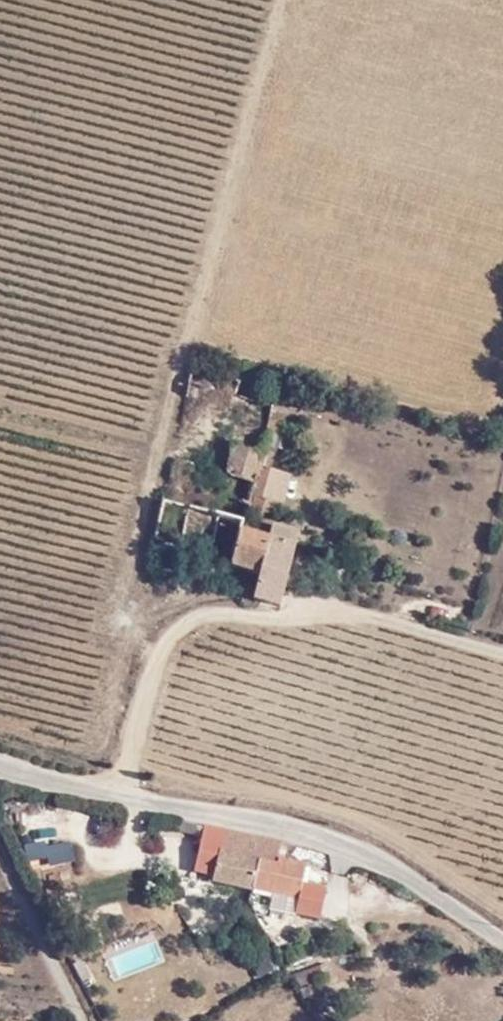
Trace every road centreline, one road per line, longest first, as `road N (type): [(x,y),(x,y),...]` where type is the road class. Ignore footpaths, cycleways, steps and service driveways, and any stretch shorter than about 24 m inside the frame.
road 1 (residential): [(0,771),(335,846),(386,869),(502,947)]
road 2 (unclassified): [(0,839),(92,1020)]

